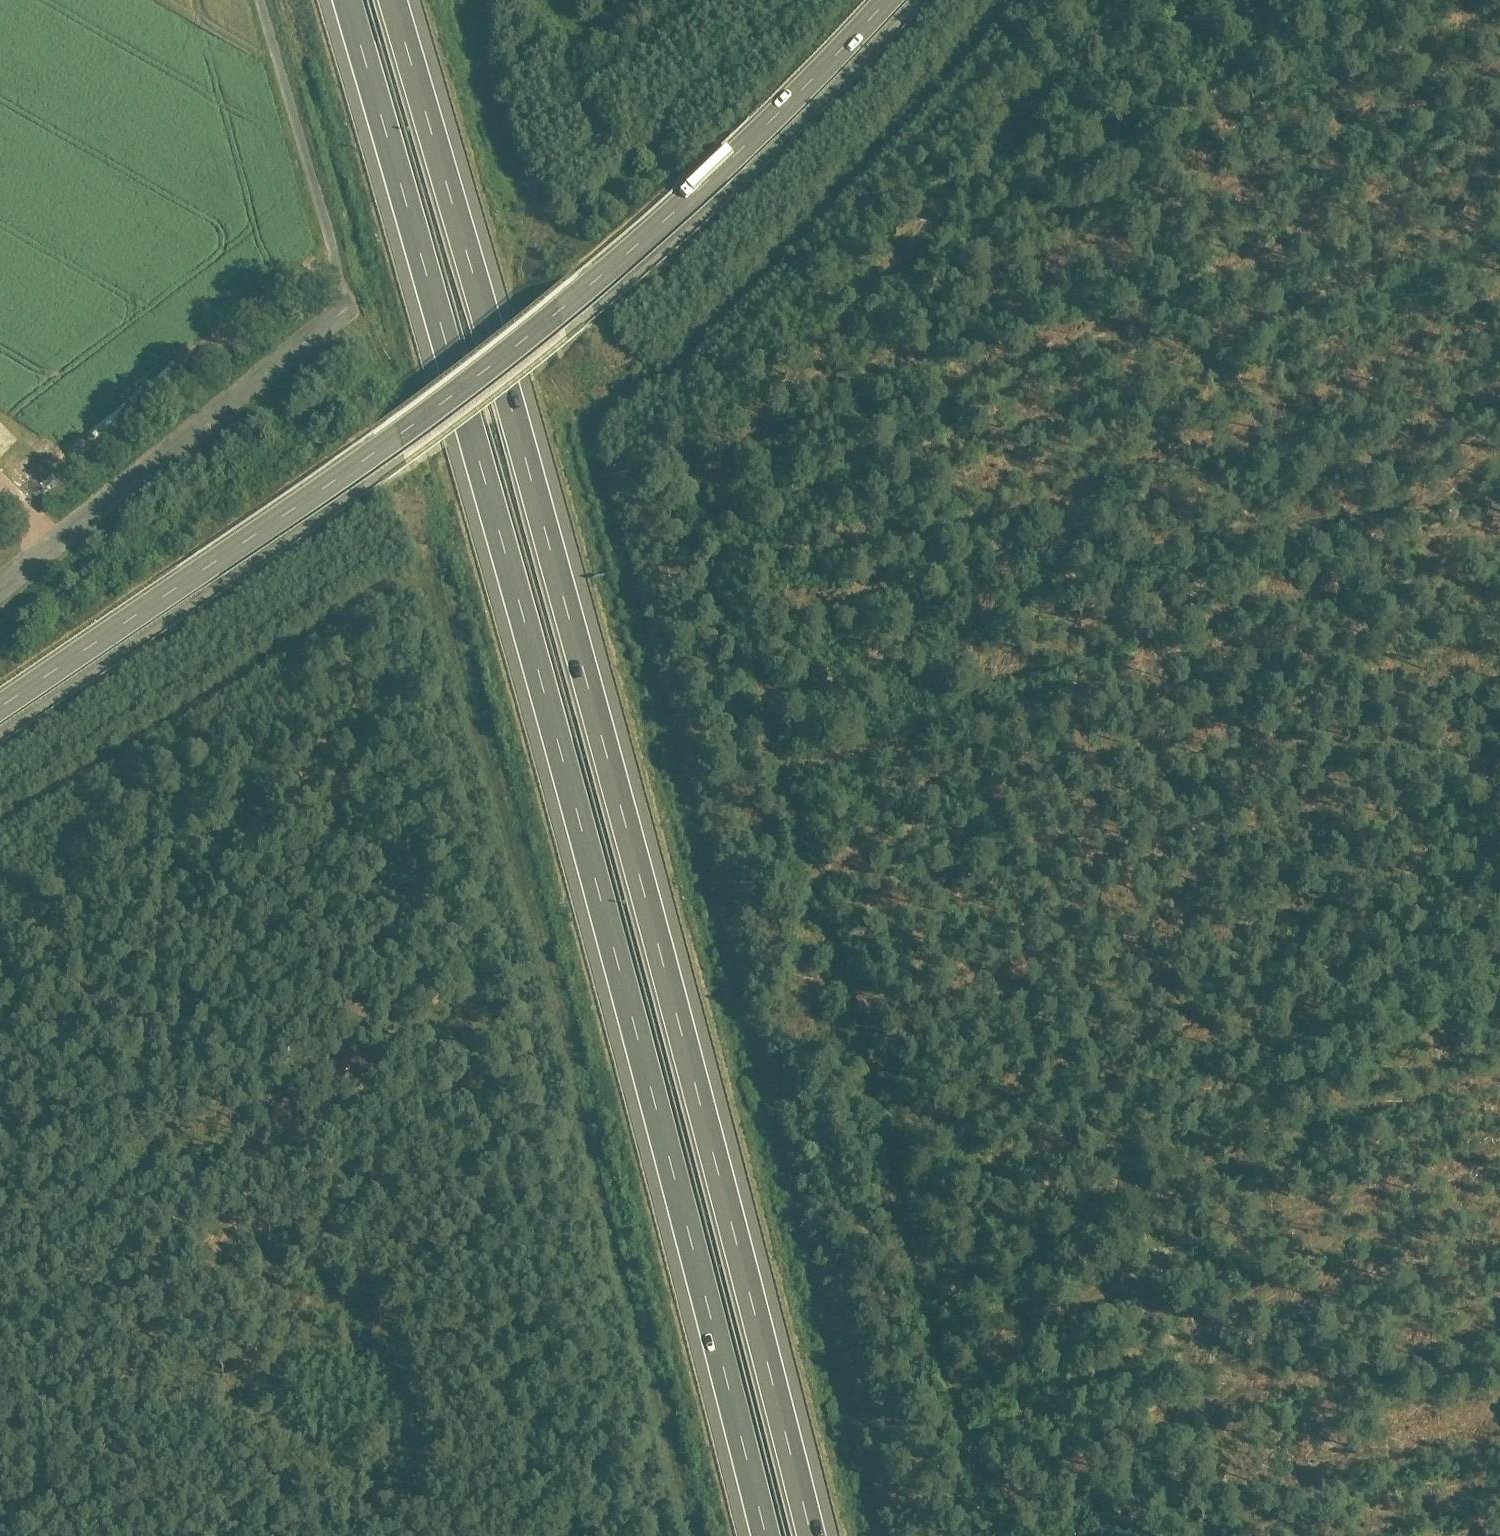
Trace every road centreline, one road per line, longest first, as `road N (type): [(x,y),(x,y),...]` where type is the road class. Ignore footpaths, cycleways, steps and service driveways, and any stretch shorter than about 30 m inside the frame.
road 1 (motorway): [(812,1535),(529,467),(393,0)]
road 2 (motorway): [(347,0),(491,501),(764,1535)]
road 3 (secondary): [(0,722),(486,384),(749,161),(902,0)]

